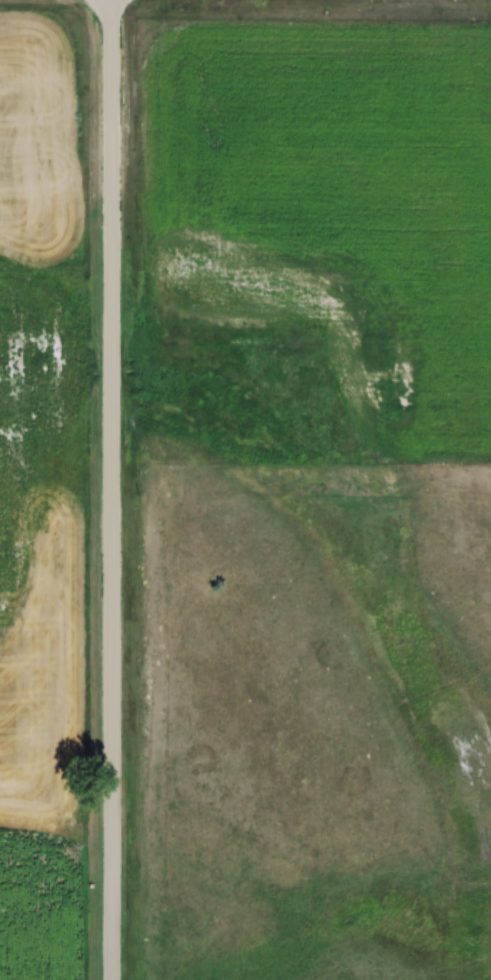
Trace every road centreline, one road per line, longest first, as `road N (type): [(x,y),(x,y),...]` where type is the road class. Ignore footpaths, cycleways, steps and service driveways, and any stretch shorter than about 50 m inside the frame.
road 1 (residential): [(114,979),(113,0)]

